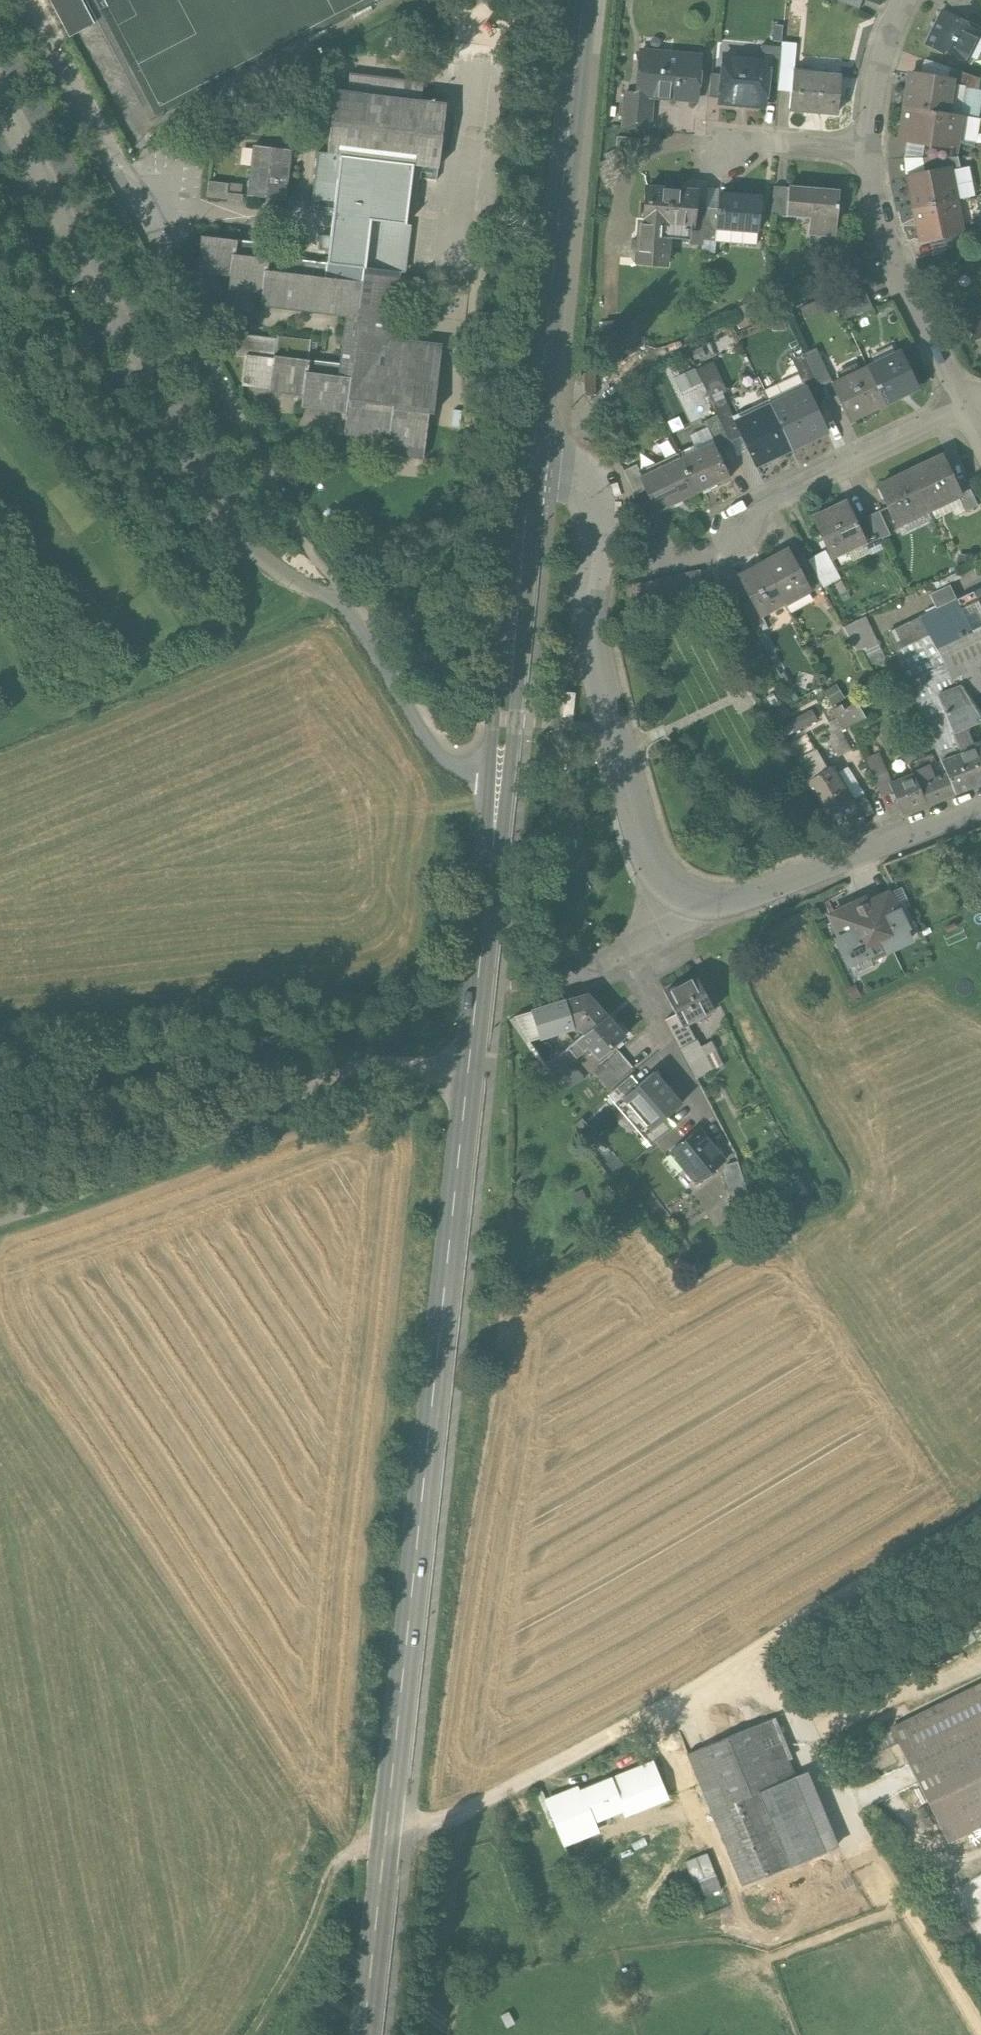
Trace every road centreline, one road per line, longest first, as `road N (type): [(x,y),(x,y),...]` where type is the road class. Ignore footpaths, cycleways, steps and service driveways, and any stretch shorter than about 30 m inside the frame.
road 1 (tertiary): [(366,2034),(534,456)]
road 2 (track): [(252,2034),(292,1971),(337,1866),(497,1798),(768,1641),(980,1504)]
road 3 (track): [(468,1067),(387,1067),(68,1200),(0,1219)]
road 4 (residential): [(678,899),(649,854),(595,650),(597,496),(557,462),(534,456)]
road 5 (tertiary): [(586,0),(534,456)]
road 6 (residential): [(980,806),(753,897),(706,907),(678,899)]
road 7 (residential): [(20,0),(114,180),(181,219)]
road 8 (residential): [(966,408),(884,232),(870,150)]
road 9 (residential): [(730,531),(771,501),(966,408)]
road 10 (residential): [(678,899),(641,951),(546,982)]
road 11 (residential): [(870,150),(876,86),(906,0)]
road 12 (residential): [(870,150),(771,142),(727,153)]

